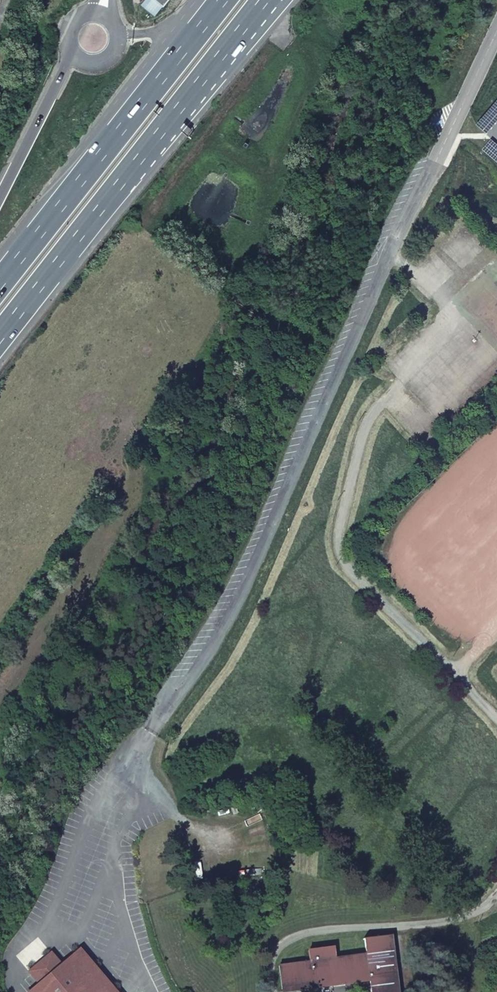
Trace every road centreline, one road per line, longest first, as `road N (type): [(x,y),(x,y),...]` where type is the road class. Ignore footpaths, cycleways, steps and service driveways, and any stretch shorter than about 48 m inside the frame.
road 1 (residential): [(496,34),(371,283),(242,578),(138,743),(133,762),(142,782),(227,850)]
road 2 (trunk): [(0,341),(265,0)]
road 3 (trunk): [(223,0),(0,284)]
road 4 (track): [(291,41),(311,78),(271,167),(218,143)]
road 5 (trunk): [(74,56),(0,197)]

